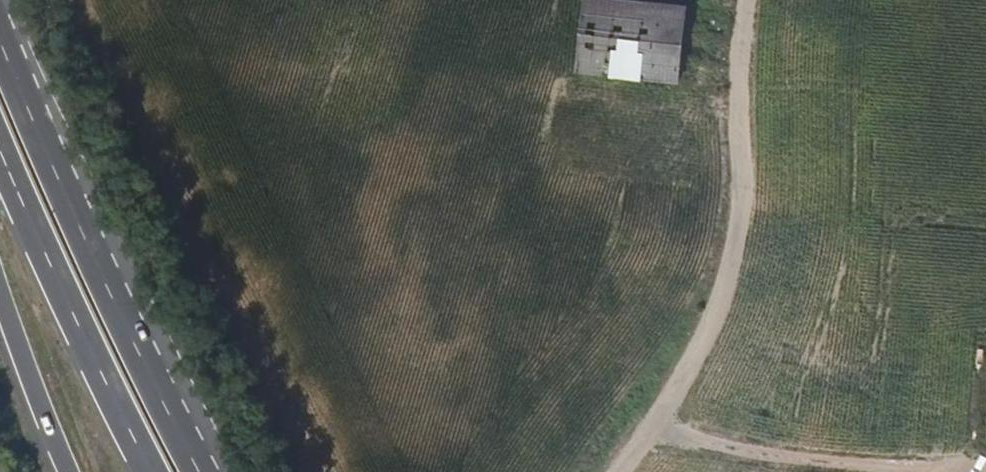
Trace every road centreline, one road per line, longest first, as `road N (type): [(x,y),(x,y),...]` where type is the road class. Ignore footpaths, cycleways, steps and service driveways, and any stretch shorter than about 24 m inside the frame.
road 1 (track): [(741,0),(733,222),(720,282),(673,387),(606,471)]
road 2 (trunk): [(204,471),(103,277),(0,38)]
road 3 (trunk): [(0,152),(152,471)]
road 4 (track): [(648,419),(708,441),(985,470)]
road 5 (trunk): [(0,283),(70,471)]

